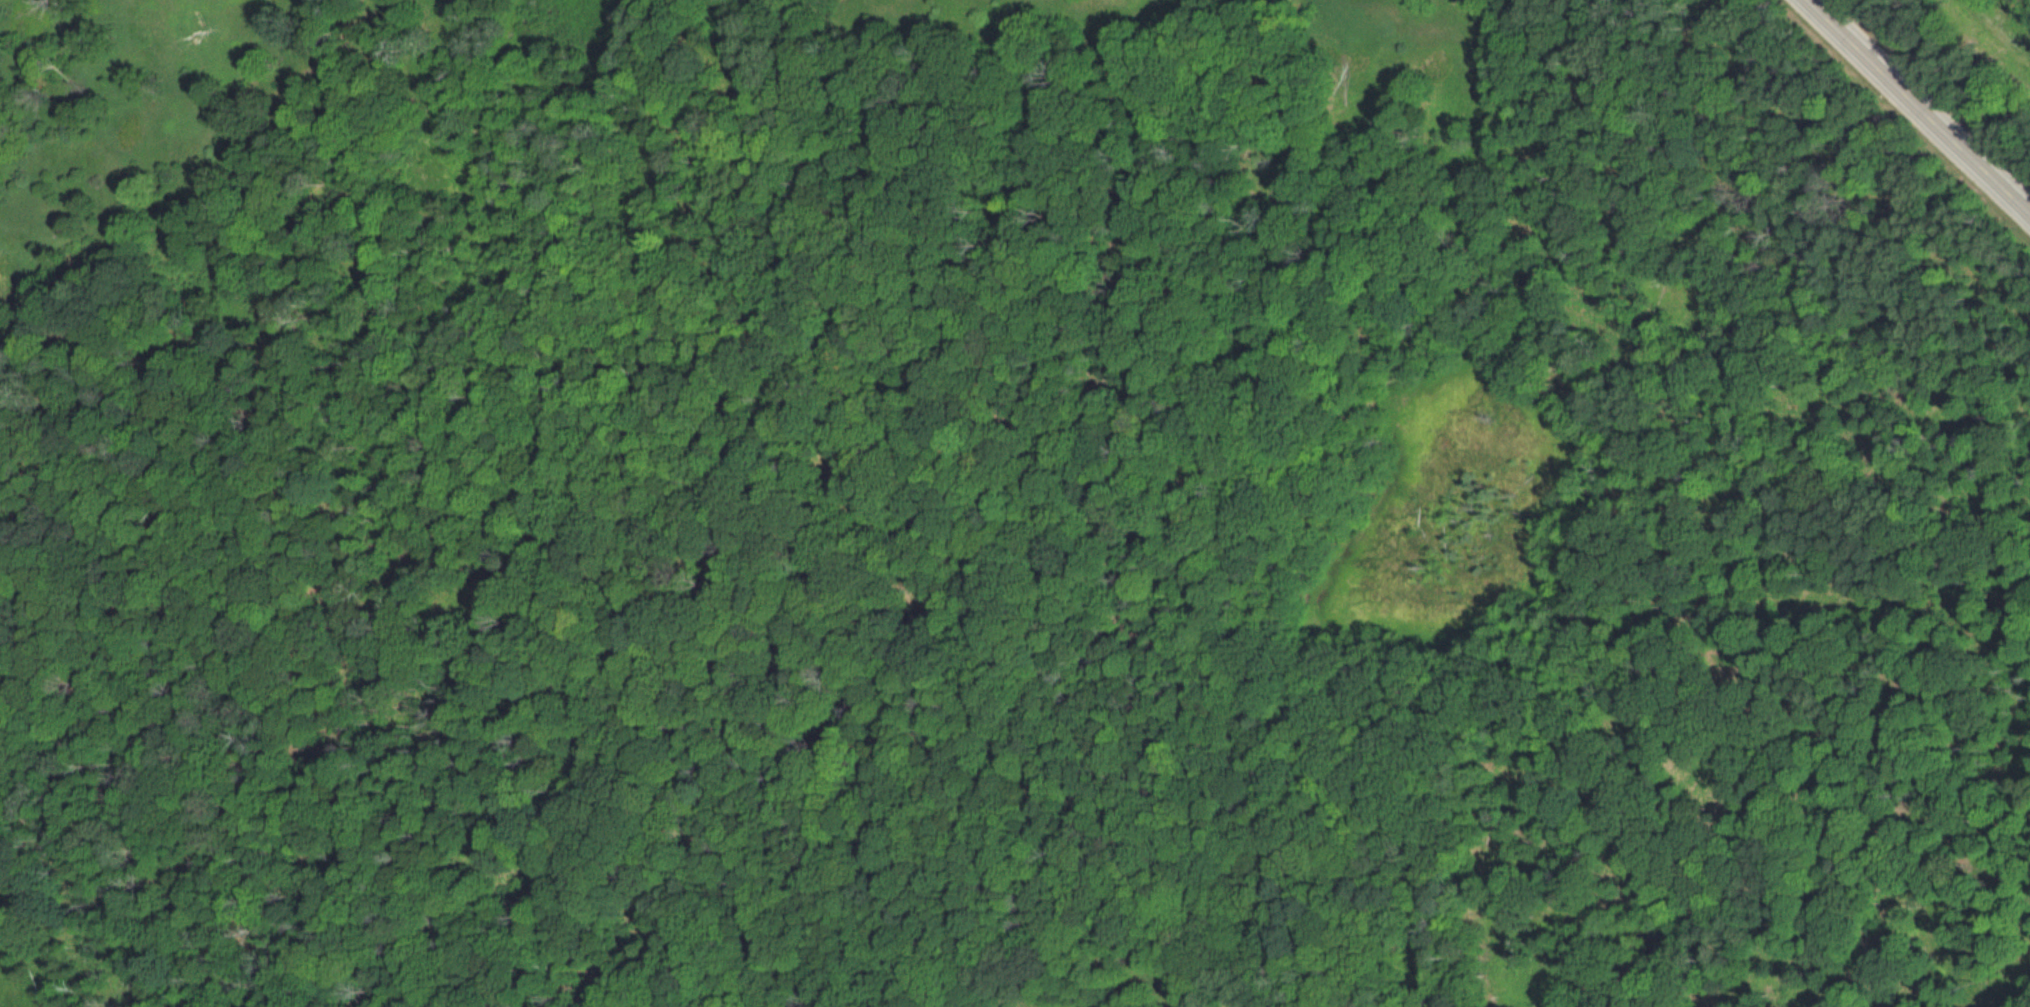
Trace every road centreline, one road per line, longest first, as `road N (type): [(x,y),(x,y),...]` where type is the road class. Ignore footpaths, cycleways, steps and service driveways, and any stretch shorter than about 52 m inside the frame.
road 1 (primary): [(2029,203),(1821,0)]

